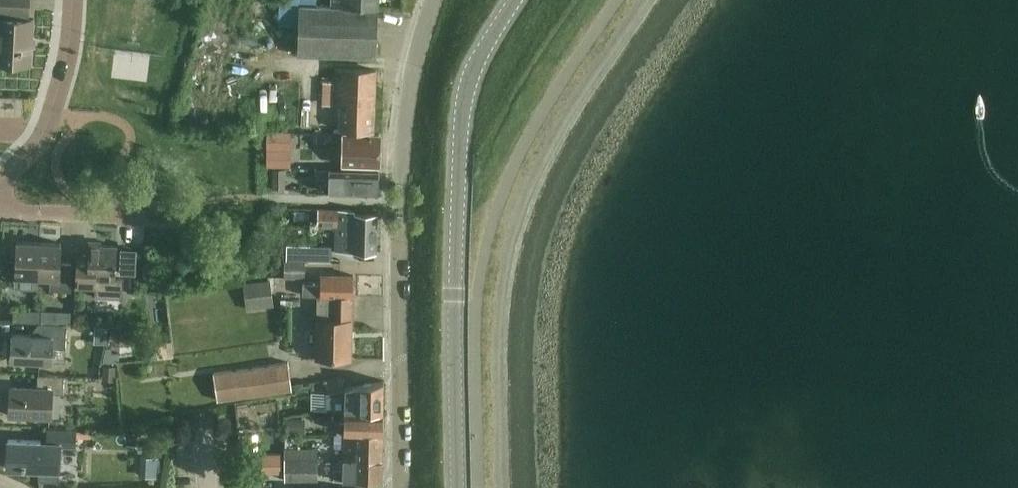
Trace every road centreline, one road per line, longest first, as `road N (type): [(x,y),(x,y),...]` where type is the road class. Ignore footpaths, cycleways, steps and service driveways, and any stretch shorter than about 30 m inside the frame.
road 1 (secondary): [(463,487),(459,231),(470,89),(521,0)]
road 2 (residential): [(433,8),(405,122),(402,487)]
road 3 (residential): [(73,0),(69,49),(42,132)]
road 4 (residential): [(130,216),(0,209)]

